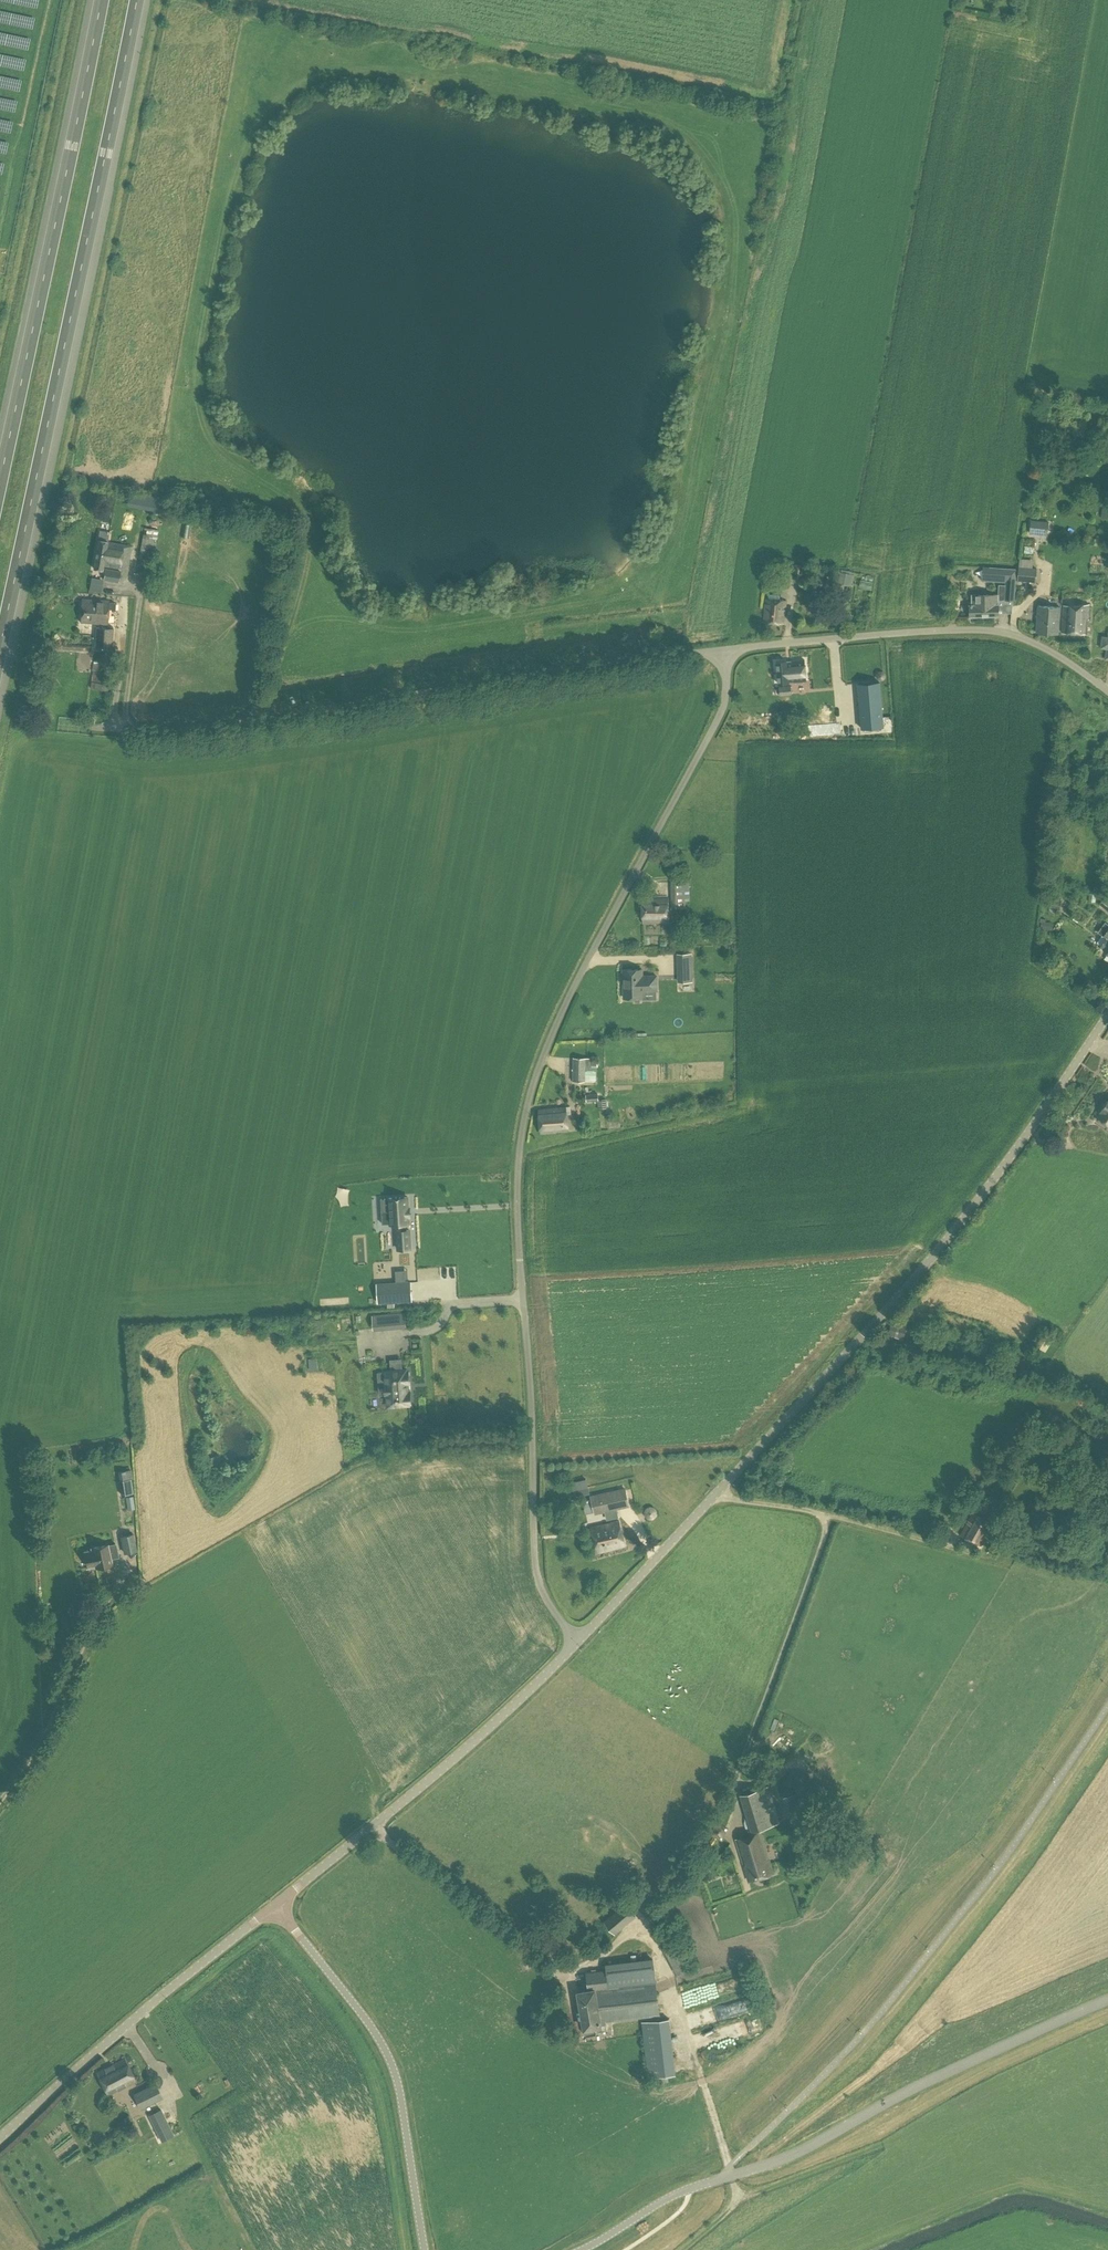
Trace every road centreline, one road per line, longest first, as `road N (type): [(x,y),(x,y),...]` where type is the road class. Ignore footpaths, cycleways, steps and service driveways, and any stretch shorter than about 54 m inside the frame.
road 1 (unclassified): [(577,1646),(537,1578),(518,1168),(548,1043),(717,726),(726,684),(718,656)]
road 2 (unclassified): [(577,1646),(956,1230),(1107,1019)]
road 3 (unclassified): [(718,656),(175,732),(131,731),(125,722),(141,596)]
road 4 (trunk): [(0,648),(137,0)]
road 5 (unclassified): [(583,2249),(667,2199),(790,2157),(919,2085),(1107,2000)]
road 6 (trunk): [(101,0),(0,479)]
road 7 (unclassified): [(1107,694),(1064,659),(1001,633),(951,630),(718,656)]
road 8 (unclassified): [(274,1905),(491,1730),(577,1646)]
road 9 (unclassified): [(274,1905),(392,2064),(424,2249)]
road 10 (unclassified): [(0,2136),(274,1905)]
road 11 (unclassified): [(0,1787),(47,1715),(81,1633)]

